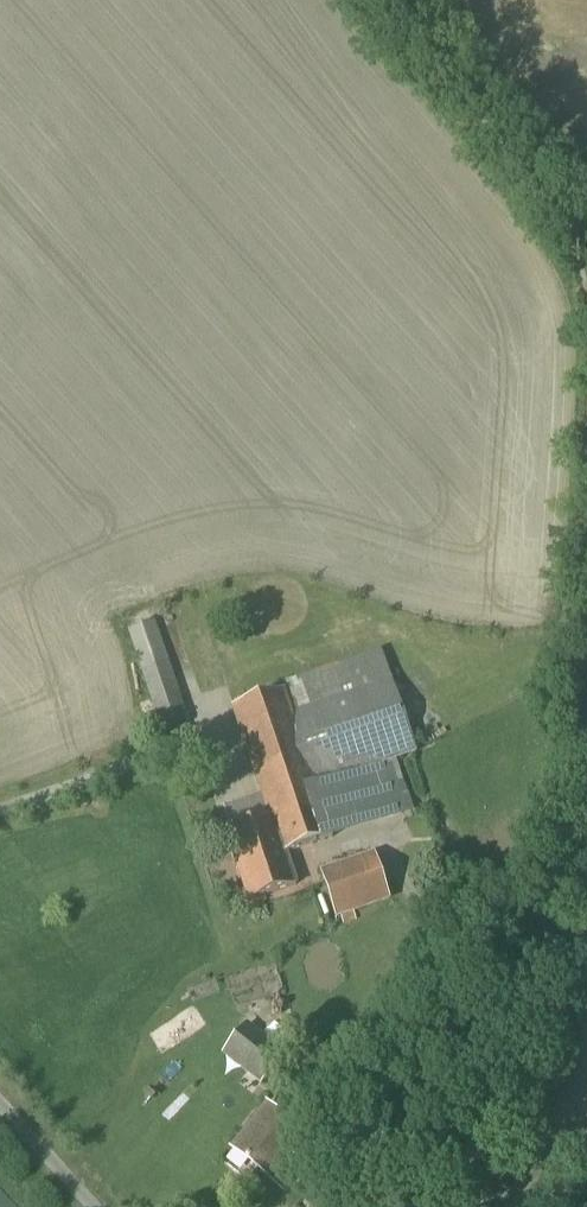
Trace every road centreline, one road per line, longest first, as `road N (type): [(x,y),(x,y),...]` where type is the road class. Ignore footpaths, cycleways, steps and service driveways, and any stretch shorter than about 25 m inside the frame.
road 1 (track): [(586,506),(562,889),(458,1206)]
road 2 (track): [(396,0),(576,253),(586,298)]
road 3 (unclassified): [(90,1206),(0,1108)]

